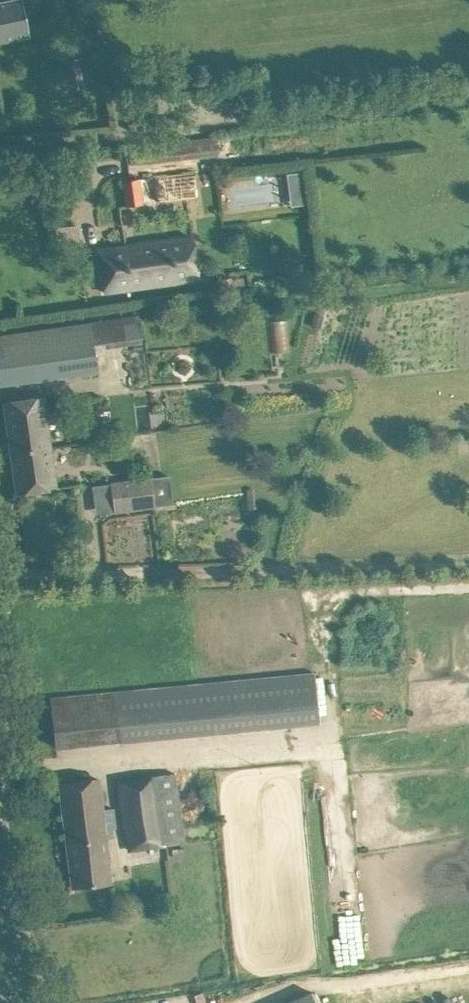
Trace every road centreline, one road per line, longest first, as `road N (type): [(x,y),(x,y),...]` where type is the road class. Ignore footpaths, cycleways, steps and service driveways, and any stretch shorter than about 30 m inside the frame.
road 1 (unclassified): [(19,1002),(0,856)]

